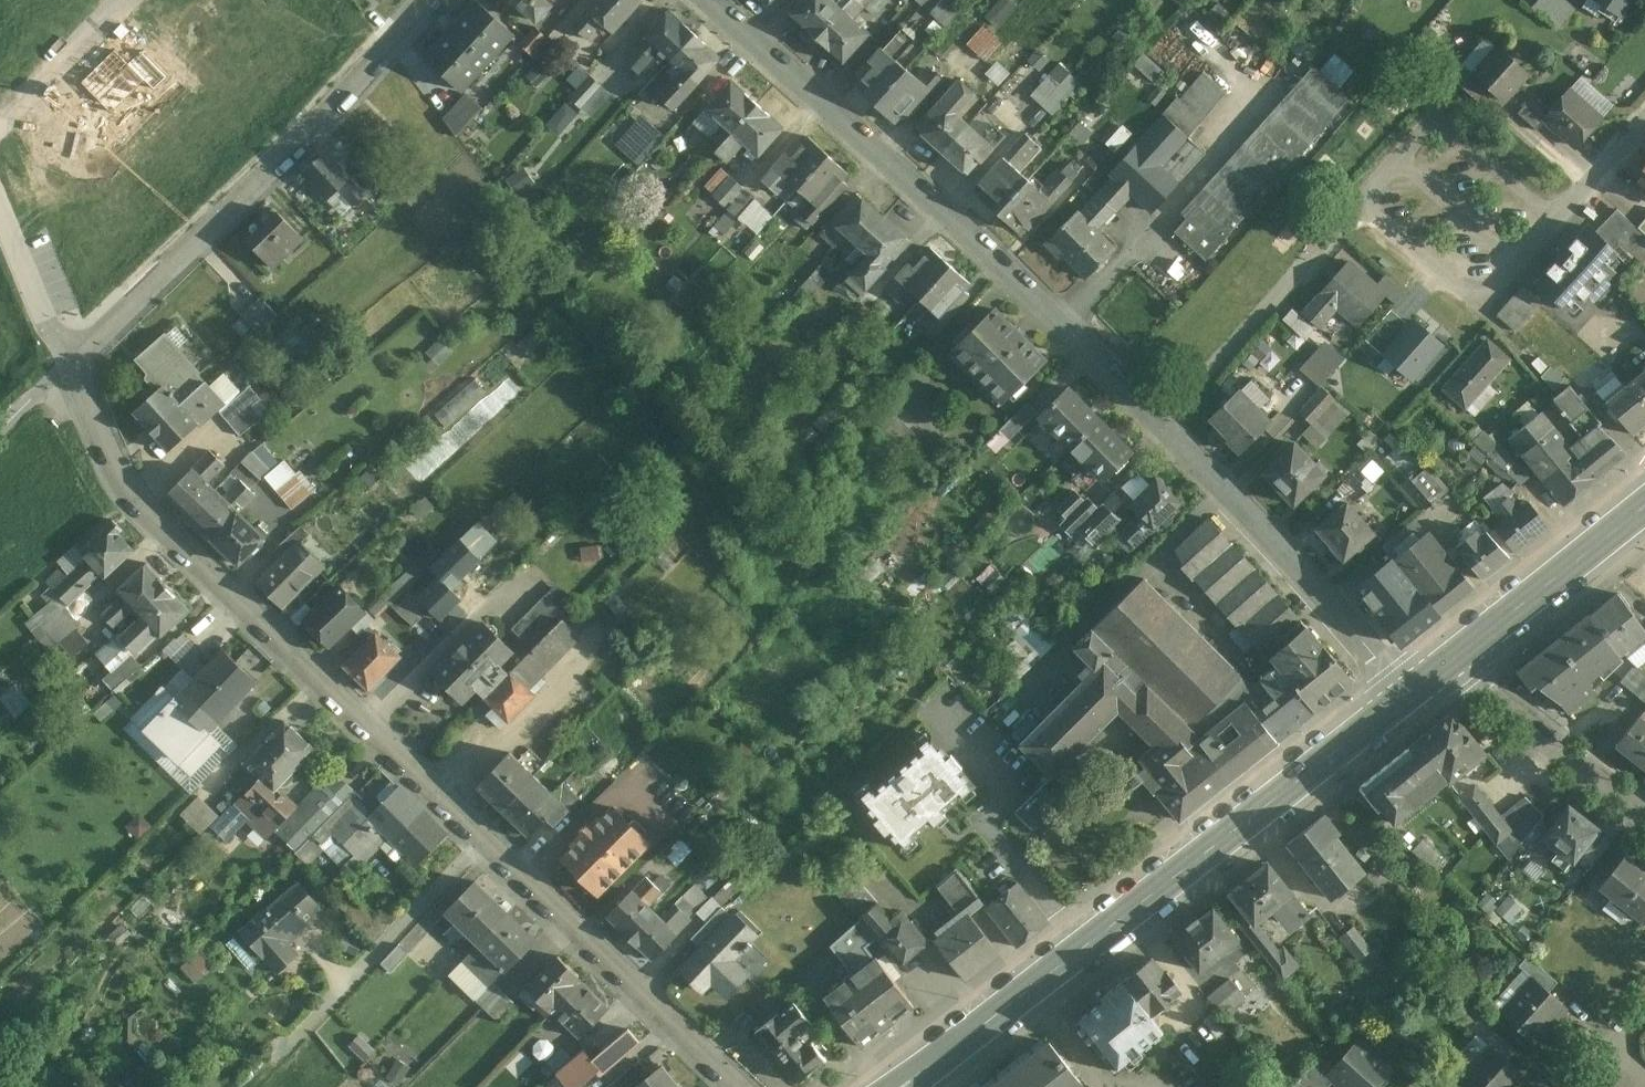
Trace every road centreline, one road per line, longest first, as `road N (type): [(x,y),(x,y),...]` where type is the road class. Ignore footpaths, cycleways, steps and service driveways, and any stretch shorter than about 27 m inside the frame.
road 1 (residential): [(749,1086),(639,972),(144,507),(72,360)]
road 2 (residential): [(1425,685),(981,243),(709,0)]
road 3 (primary): [(894,1086),(1425,685)]
road 4 (residential): [(72,360),(438,0)]
road 5 (residential): [(1461,661),(1644,816)]
road 6 (primary): [(1461,661),(1644,513)]
road 7 (residential): [(0,199),(72,360)]
road 8 (residential): [(0,120),(119,0)]

